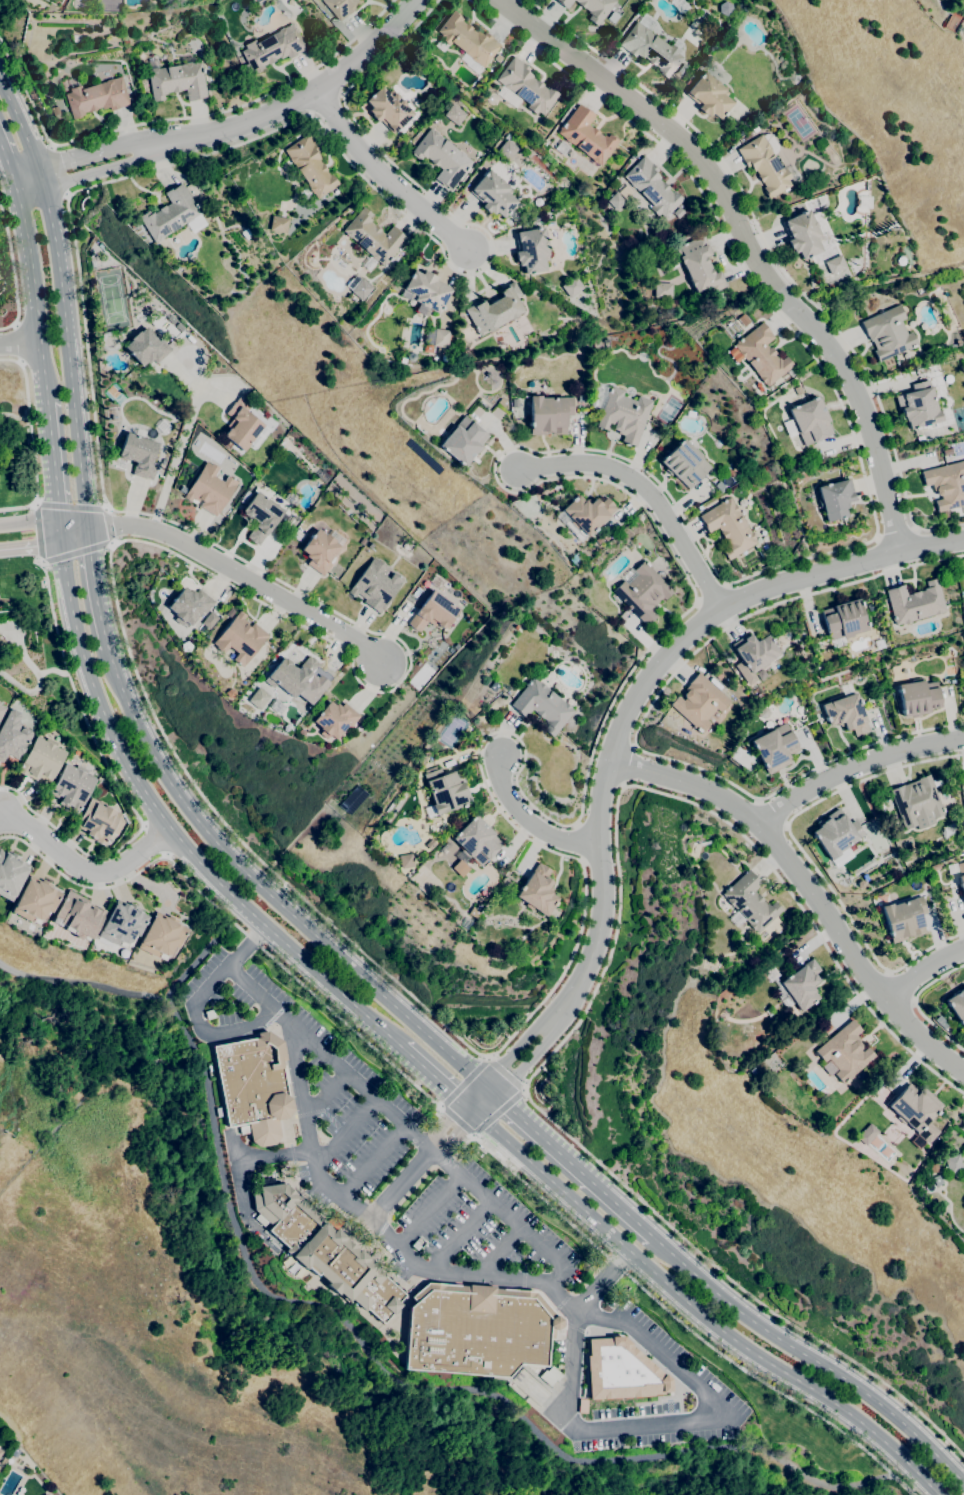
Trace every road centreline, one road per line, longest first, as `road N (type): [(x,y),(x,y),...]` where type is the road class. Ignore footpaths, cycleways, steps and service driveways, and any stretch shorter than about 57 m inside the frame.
road 1 (residential): [(471,1109),(562,1016),(602,932),(601,796),(610,760),(624,717),(674,648),(719,606),(963,540)]
road 2 (residential): [(496,0),(703,164),(749,253),(829,339),(859,402),(901,552)]
road 3 (secondary): [(60,534),(87,672),(137,780),(169,828),(245,908),(402,1048)]
road 4 (secondary): [(471,1109),(719,1332),(877,1436),(938,1494)]
road 5 (secondary): [(489,1091),(265,891),(181,800),(107,648)]
road 6 (residential): [(610,760),(694,784),(763,829),(886,1003),(963,1068)]
road 7 (residential): [(44,178),(319,103),(414,0)]
road 8 (secondary): [(963,1484),(853,1384),(745,1317),(654,1240)]
road 9 (secondary): [(86,530),(44,178)]
road 10 (residential): [(86,530),(128,525),(164,535),(352,635),(380,662)]
road 11 (residential): [(719,606),(661,506),(628,472),(577,464),(520,470)]
road 12 (residential): [(763,829),(812,789),(867,764),(963,741)]
road 13 (secondary): [(654,1240),(489,1091)]
road 14 (residential): [(319,103),(477,255)]
road 15 (secondary): [(15,187),(47,403)]
road 16 (residential): [(169,828),(126,867),(102,875),(83,872),(8,813)]
road 17 (residential): [(603,843),(560,840),(538,829),(509,795),(503,758)]
road 18 (secondary): [(47,403),(60,534)]
road 19 (secondary): [(107,648),(86,530)]

